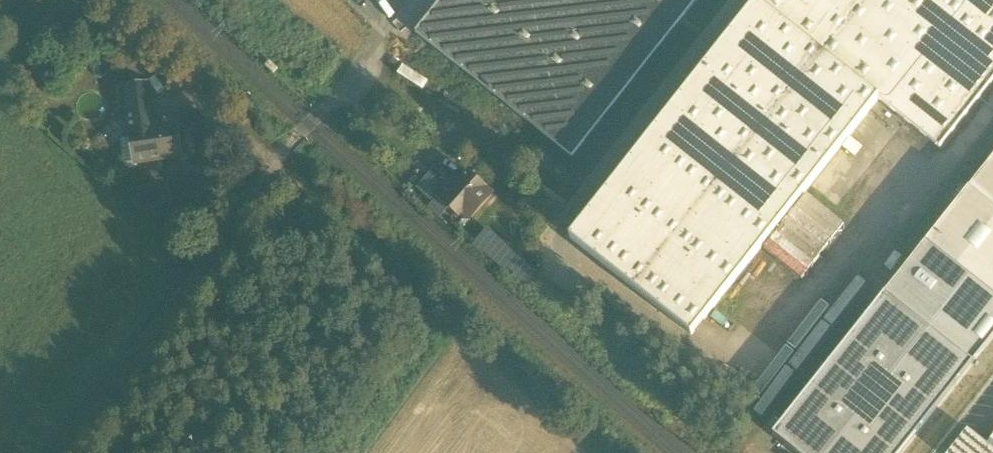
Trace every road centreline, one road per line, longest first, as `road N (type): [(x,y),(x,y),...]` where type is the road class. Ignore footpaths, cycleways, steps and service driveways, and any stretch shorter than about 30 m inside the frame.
road 1 (unclassified): [(81,0),(273,167),(56,452)]
road 2 (unclassified): [(406,0),(326,102)]

